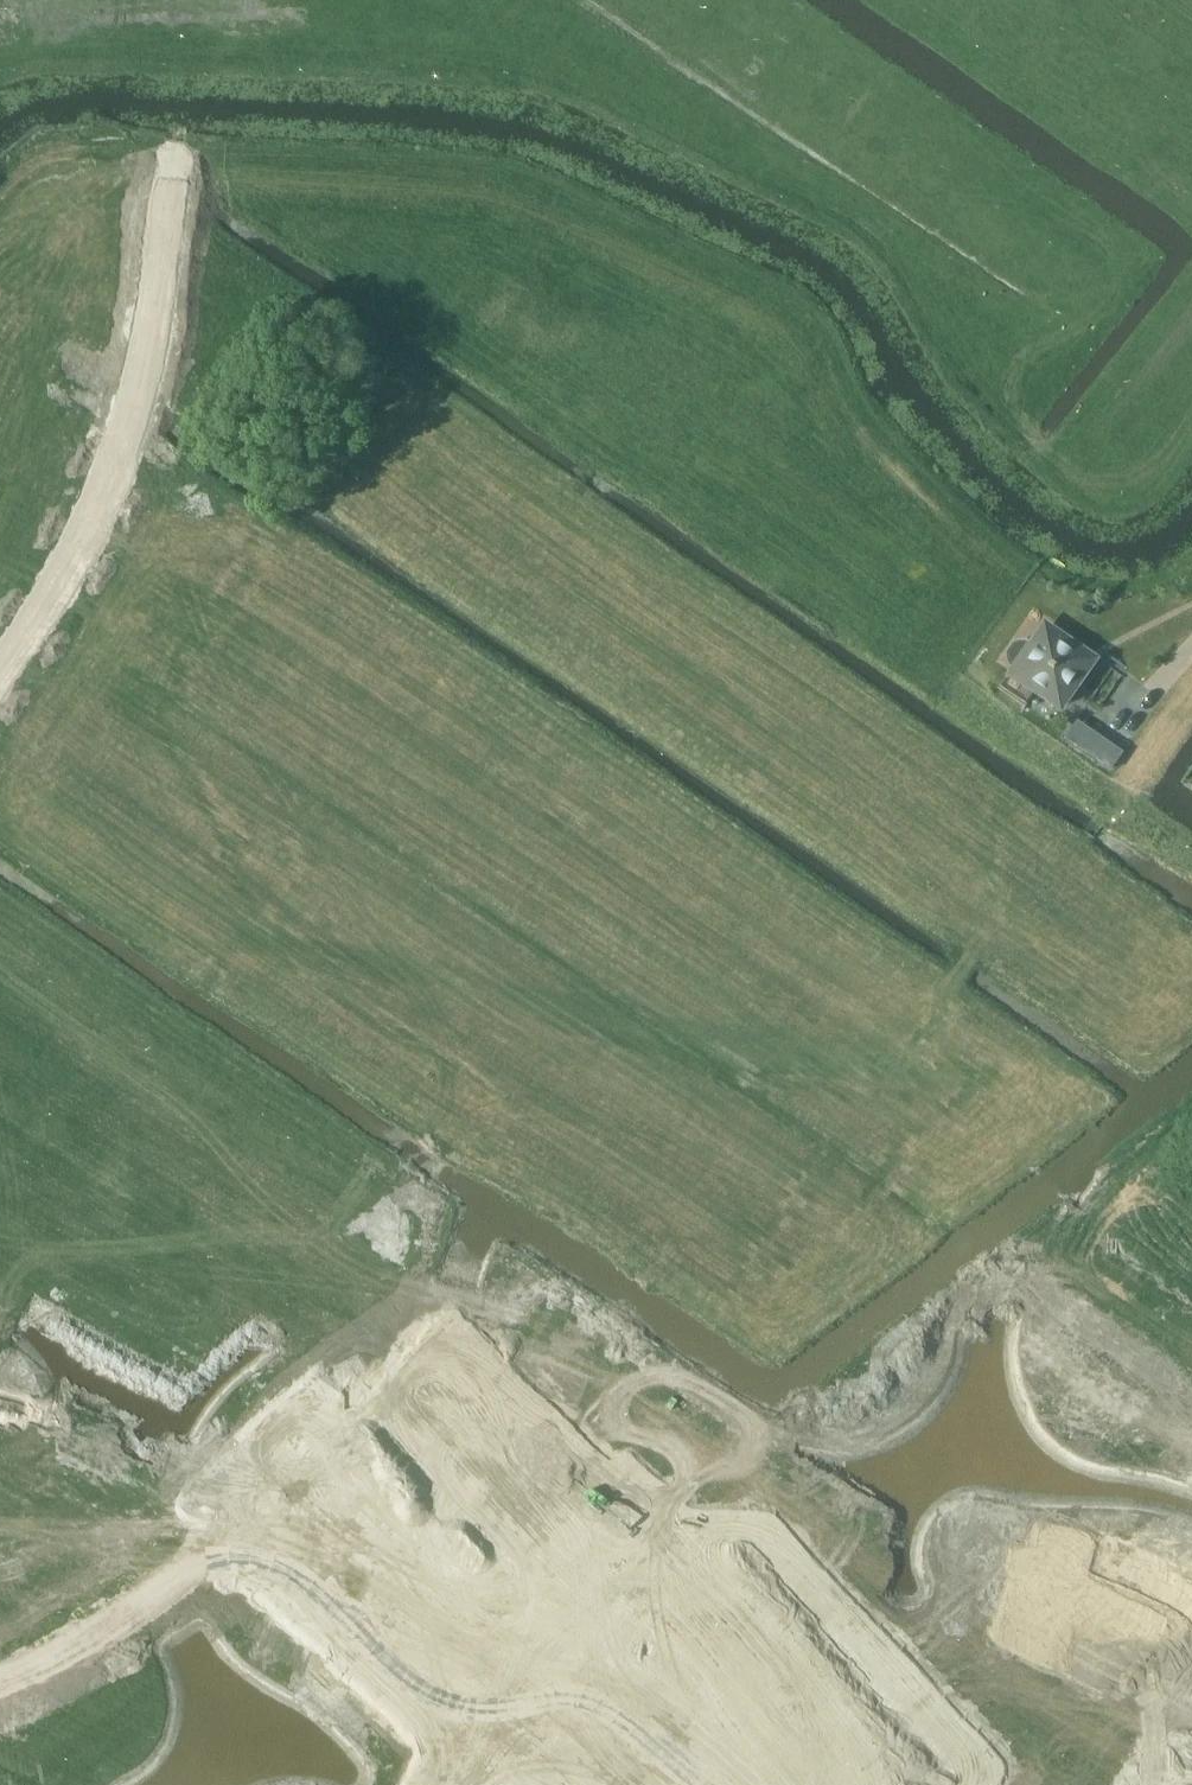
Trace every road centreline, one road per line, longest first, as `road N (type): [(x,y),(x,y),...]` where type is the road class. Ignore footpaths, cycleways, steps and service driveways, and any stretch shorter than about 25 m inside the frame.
road 1 (track): [(0,674),(68,577),(112,486),(139,401),(164,289),(192,0)]
road 2 (track): [(0,1686),(78,1647),(185,1571),(221,1558),(252,1558),(559,1645)]
road 3 (residential): [(782,1784),(707,1709),(559,1645)]
road 4 (unclassified): [(1191,1494),(1142,1570),(1191,1605)]

